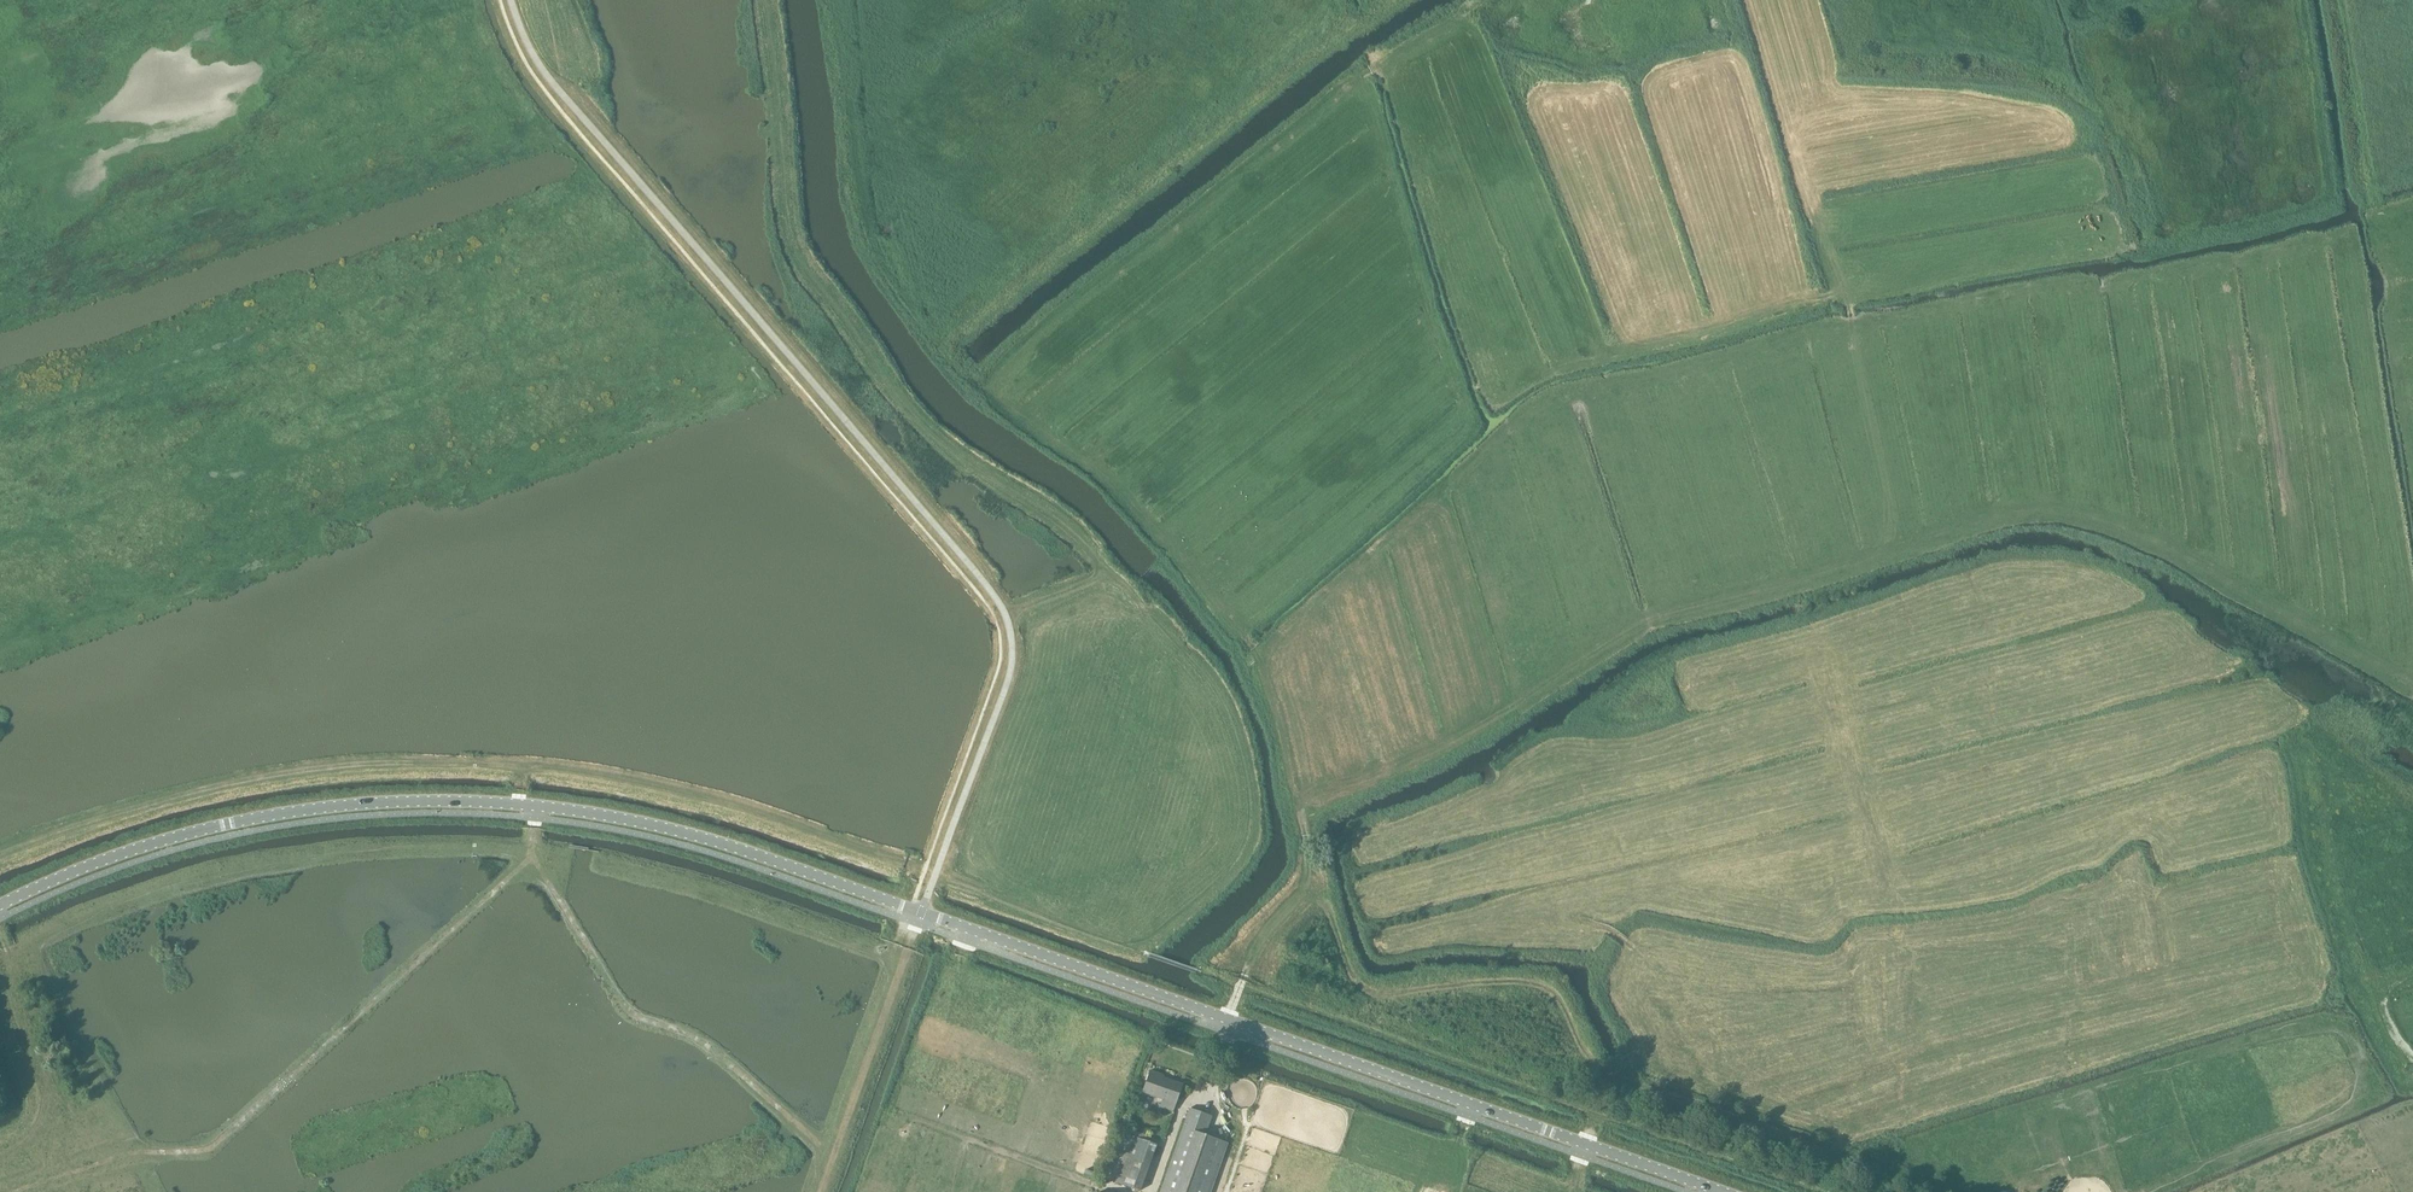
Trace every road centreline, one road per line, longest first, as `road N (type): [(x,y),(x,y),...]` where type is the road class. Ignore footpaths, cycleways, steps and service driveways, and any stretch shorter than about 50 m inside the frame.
road 1 (track): [(830,0),(872,249),(953,362),(1141,513),(1252,649),(1292,739),(1307,871),(1353,980),(1371,990),(1536,984),(1562,999),(1594,1060),(1962,1191)]
road 2 (tertiary): [(1720,1191),(737,849),(595,814),(433,801),(295,812),(165,839),(0,906)]
road 3 (track): [(1127,942),(1183,909),(1234,863),(1250,827),(1250,802),(1220,701),(1149,608),(1103,569)]
road 4 (track): [(1307,871),(1242,978)]

